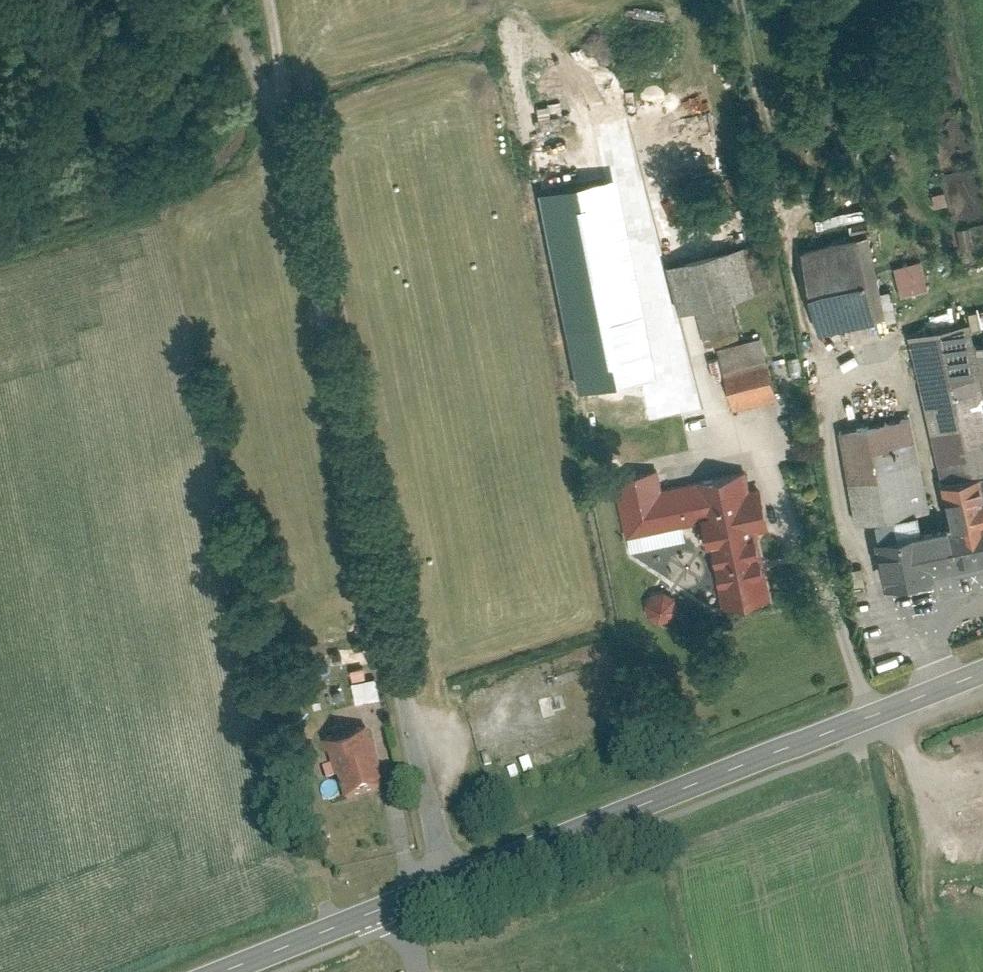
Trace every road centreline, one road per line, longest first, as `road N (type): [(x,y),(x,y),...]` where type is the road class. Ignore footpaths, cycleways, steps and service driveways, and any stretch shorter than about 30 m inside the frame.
road 1 (unclassified): [(450,882),(284,168),(229,0)]
road 2 (secondary): [(982,672),(450,882)]
road 3 (secondary): [(224,971),(401,902)]

